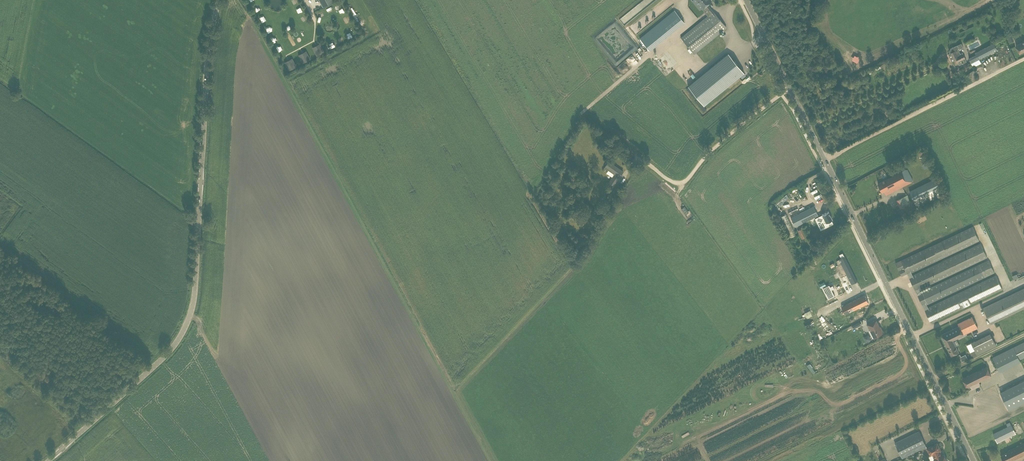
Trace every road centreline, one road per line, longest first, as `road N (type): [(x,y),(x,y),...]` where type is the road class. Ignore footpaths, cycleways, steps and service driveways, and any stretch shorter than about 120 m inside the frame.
road 1 (unclassified): [(48,460),(166,354),(192,311),(219,0)]
road 2 (tertiary): [(974,460),(746,0)]
road 3 (track): [(1023,57),(824,157)]

